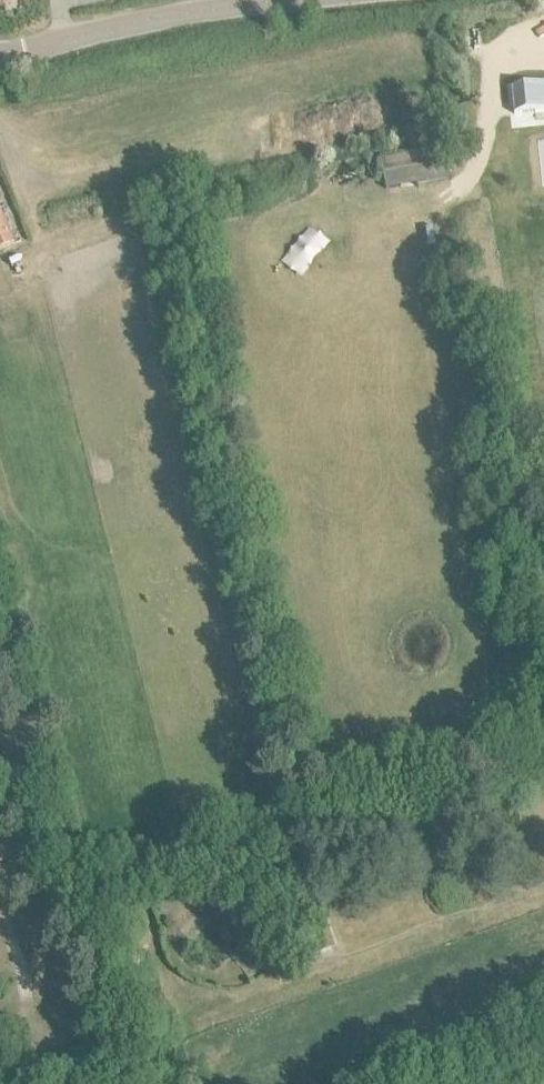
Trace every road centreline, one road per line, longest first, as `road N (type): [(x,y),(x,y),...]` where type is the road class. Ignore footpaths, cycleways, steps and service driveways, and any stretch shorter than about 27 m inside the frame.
road 1 (unclassified): [(0,66),(41,47),(219,8),(303,0)]

